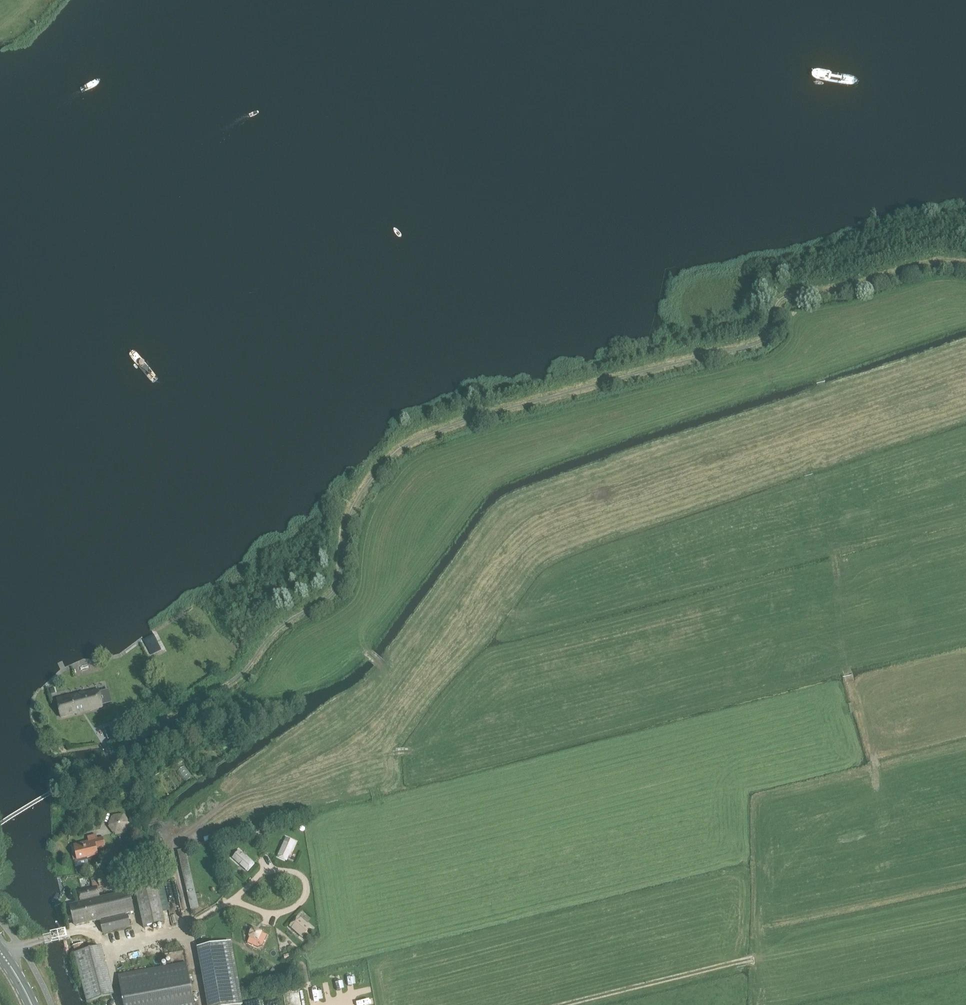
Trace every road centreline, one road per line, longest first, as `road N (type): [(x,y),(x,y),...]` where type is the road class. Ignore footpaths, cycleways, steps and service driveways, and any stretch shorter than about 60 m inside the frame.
road 1 (track): [(187,927),(169,842),(247,793),(370,757),(432,759)]
road 2 (track): [(565,1004),(752,959),(760,927)]

